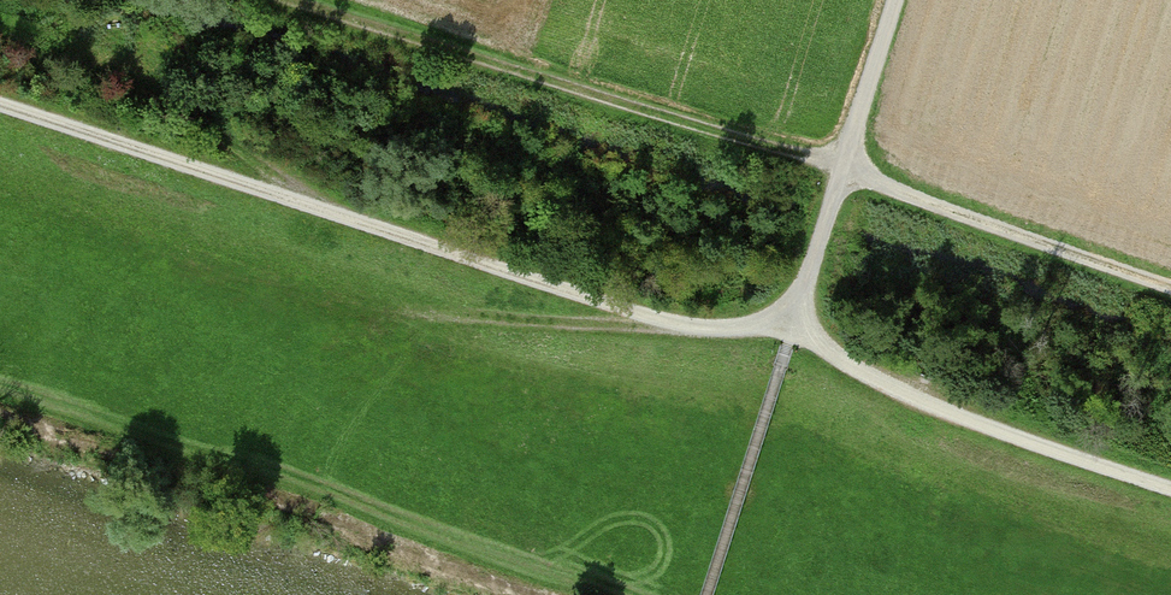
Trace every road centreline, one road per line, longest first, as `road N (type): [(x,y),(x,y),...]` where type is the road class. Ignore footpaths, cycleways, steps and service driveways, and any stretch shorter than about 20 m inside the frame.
road 1 (track): [(796,320),(719,329),(676,324),(0,102)]
road 2 (track): [(286,0),(844,165)]
road 3 (track): [(796,320),(848,365),(938,409),(1170,496)]
road 4 (track): [(844,165),(1170,283)]
road 5 (track): [(783,357),(706,594)]
road 6 (track): [(897,0),(844,165)]
road 7 (track): [(844,165),(796,320)]

